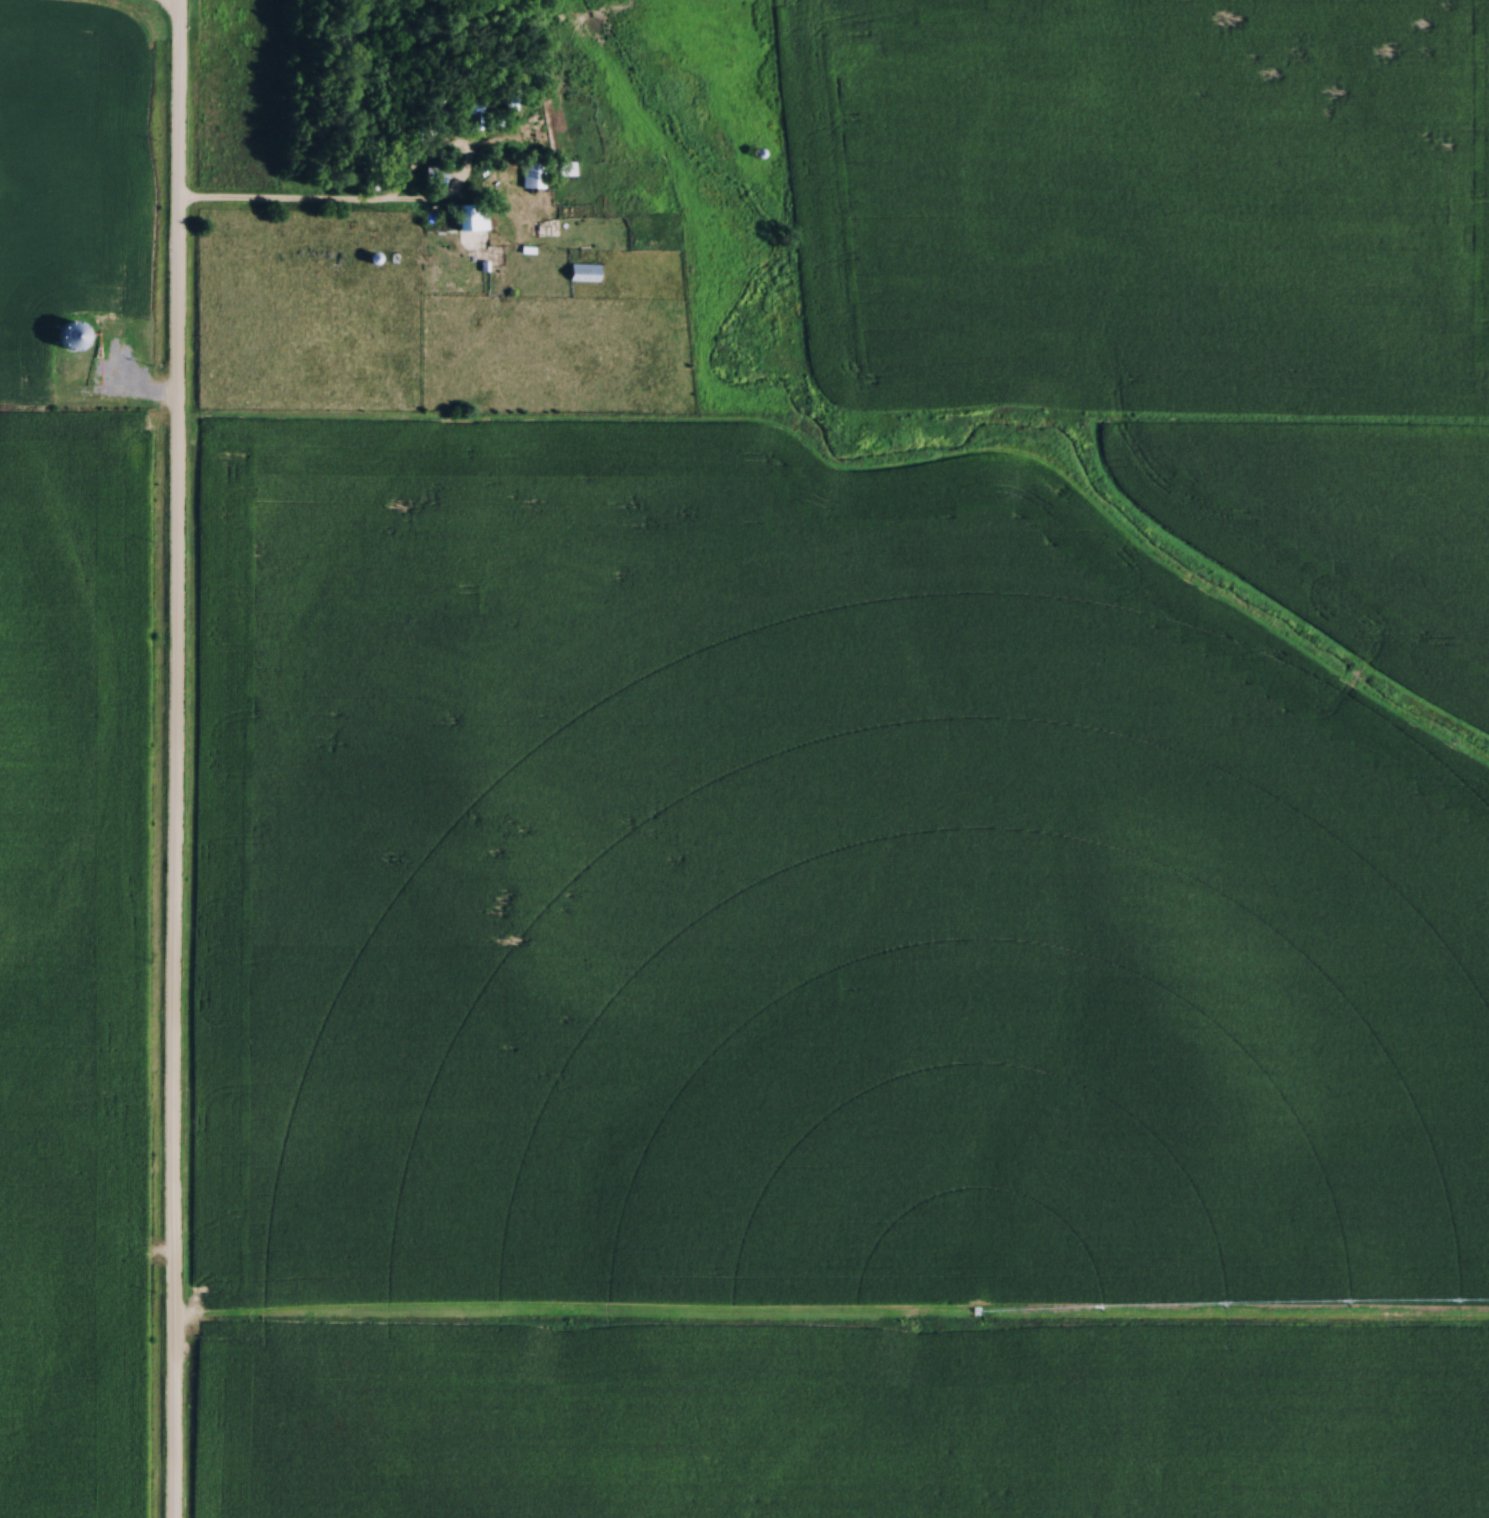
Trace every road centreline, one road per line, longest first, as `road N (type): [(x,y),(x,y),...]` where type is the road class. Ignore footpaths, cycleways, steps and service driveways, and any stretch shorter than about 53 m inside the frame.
road 1 (residential): [(175,1517),(179,0)]

